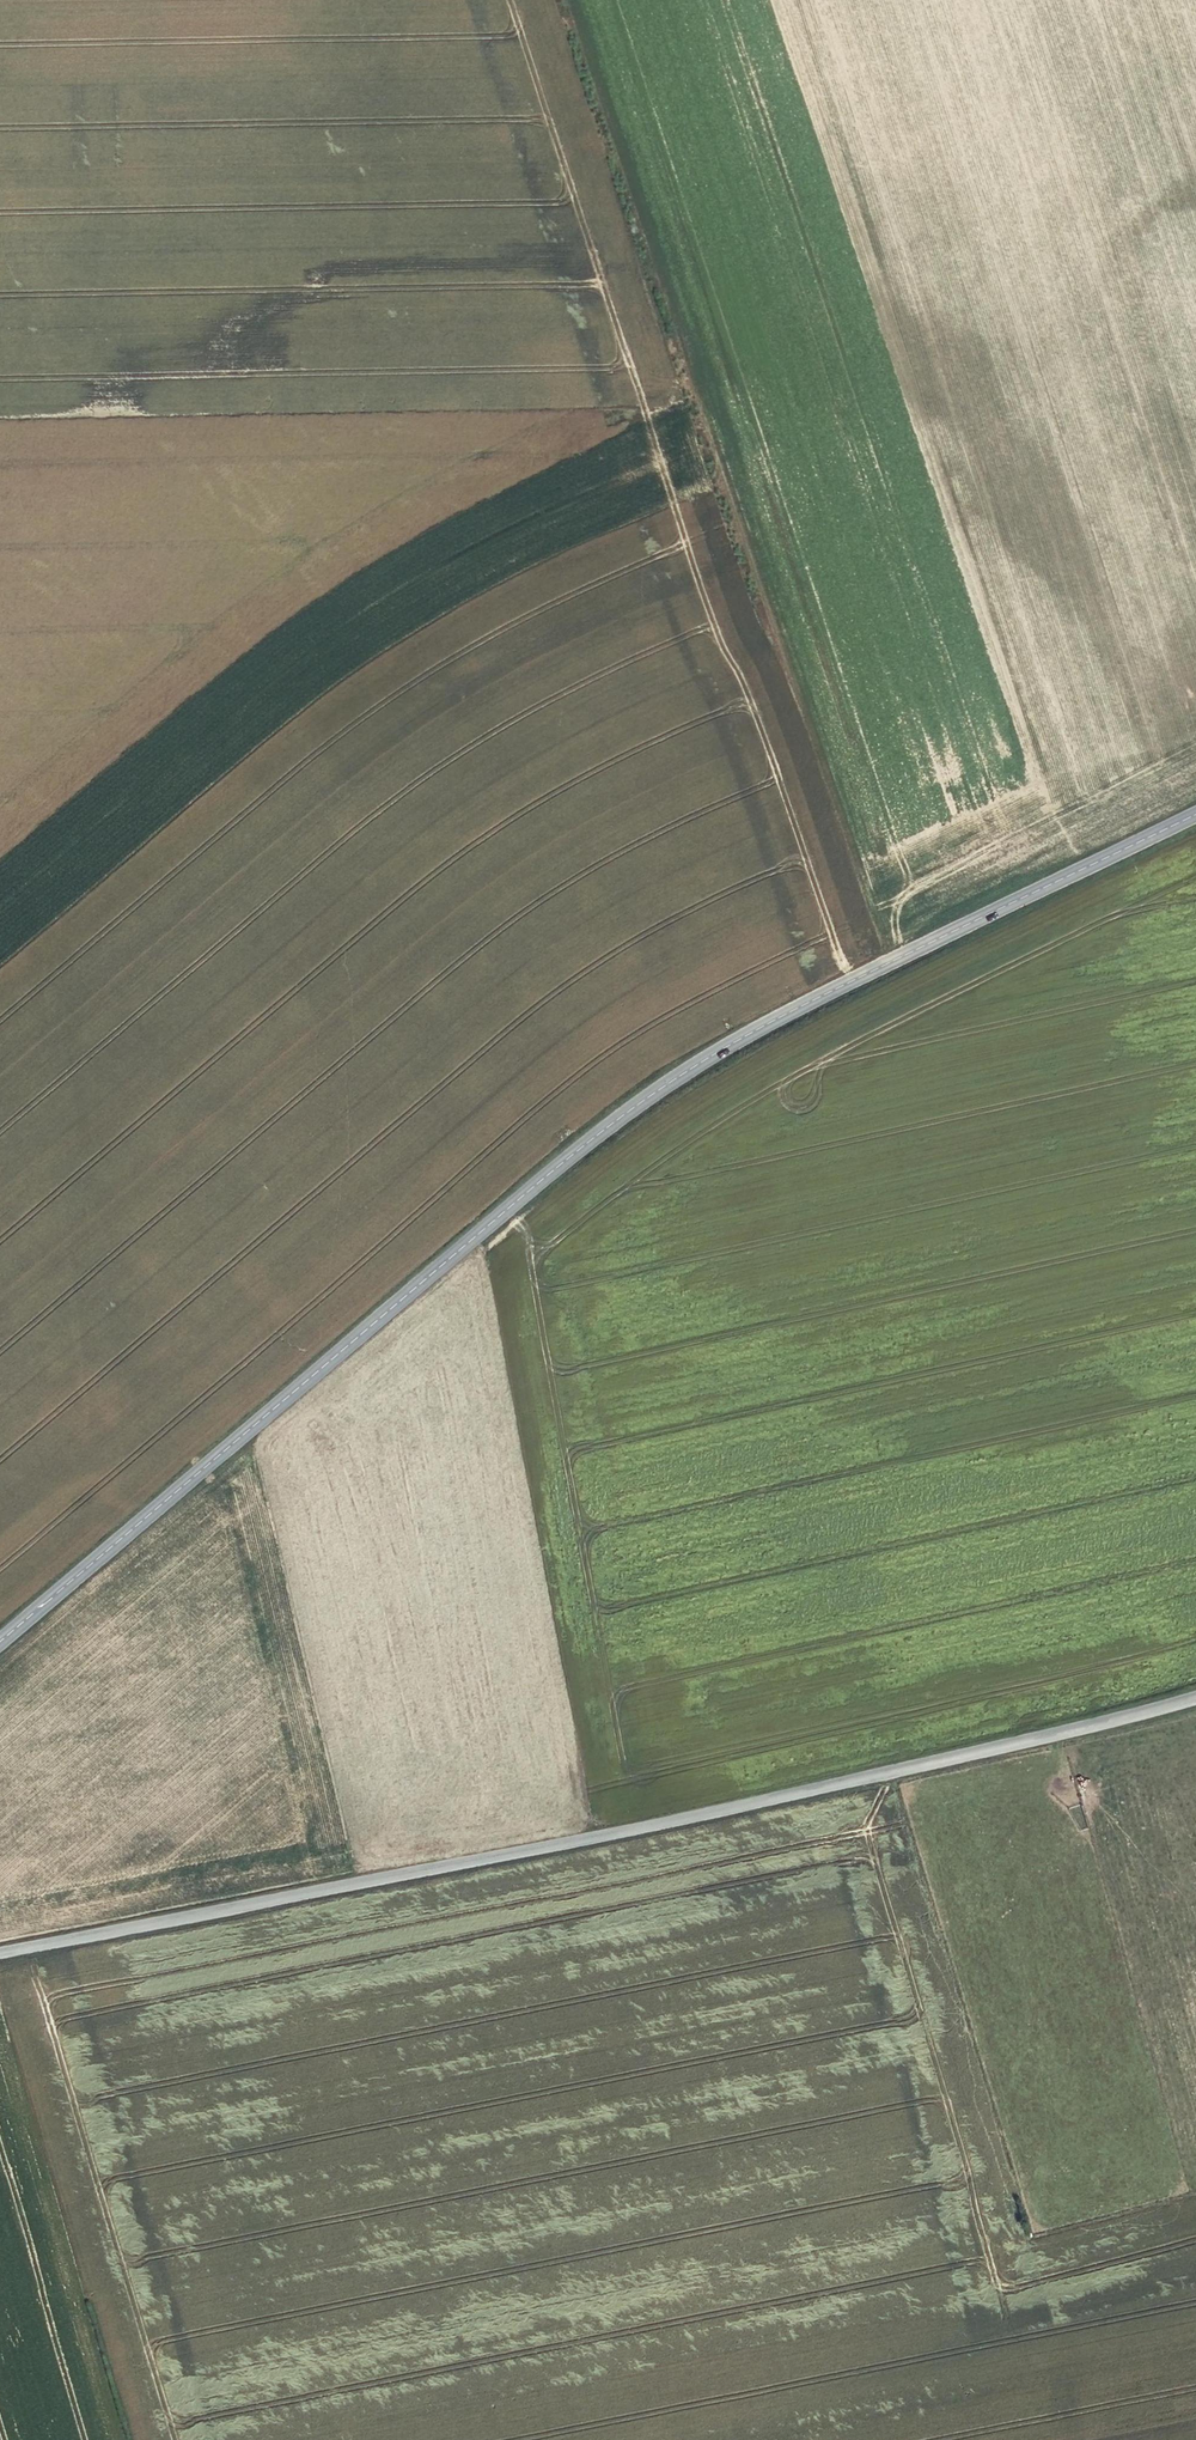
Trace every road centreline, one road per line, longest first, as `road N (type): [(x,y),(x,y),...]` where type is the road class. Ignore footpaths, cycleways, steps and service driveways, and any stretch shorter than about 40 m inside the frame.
road 1 (secondary): [(0,1639),(599,1132),(764,1026),(1195,812)]
road 2 (tertiary): [(1195,1697),(597,1838),(0,1952)]

